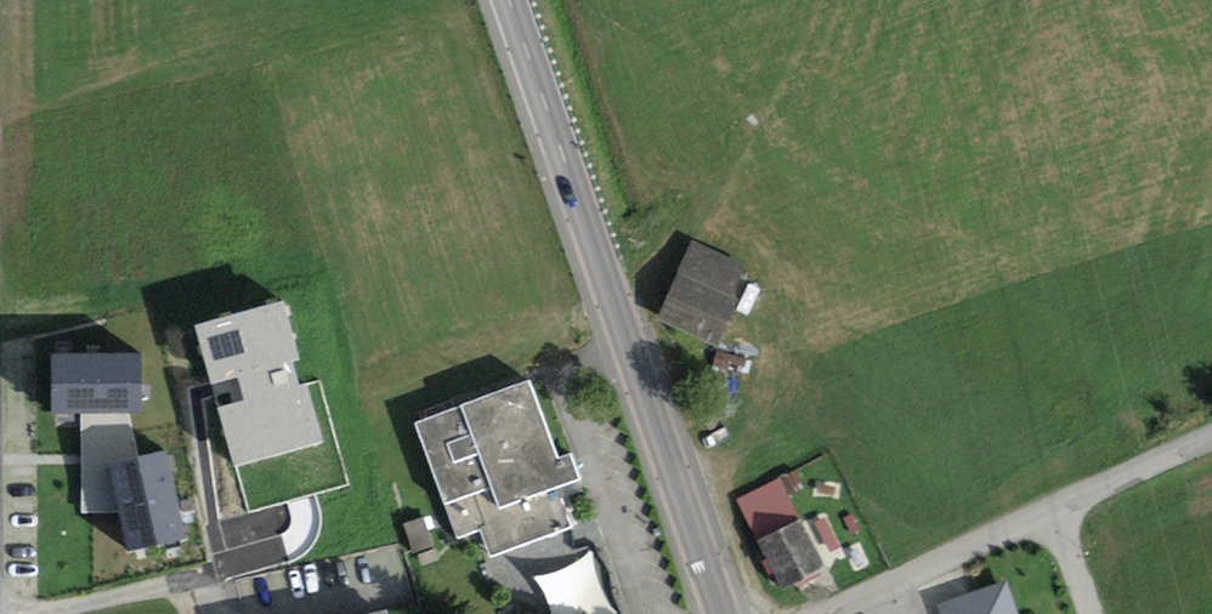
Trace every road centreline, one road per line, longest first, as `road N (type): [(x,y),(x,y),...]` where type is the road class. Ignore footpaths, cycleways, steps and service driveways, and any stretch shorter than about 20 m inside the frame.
road 1 (secondary): [(724,613),(515,0)]
road 2 (unclassified): [(828,613),(1057,507)]
road 3 (unclassified): [(1057,507),(1211,439)]

